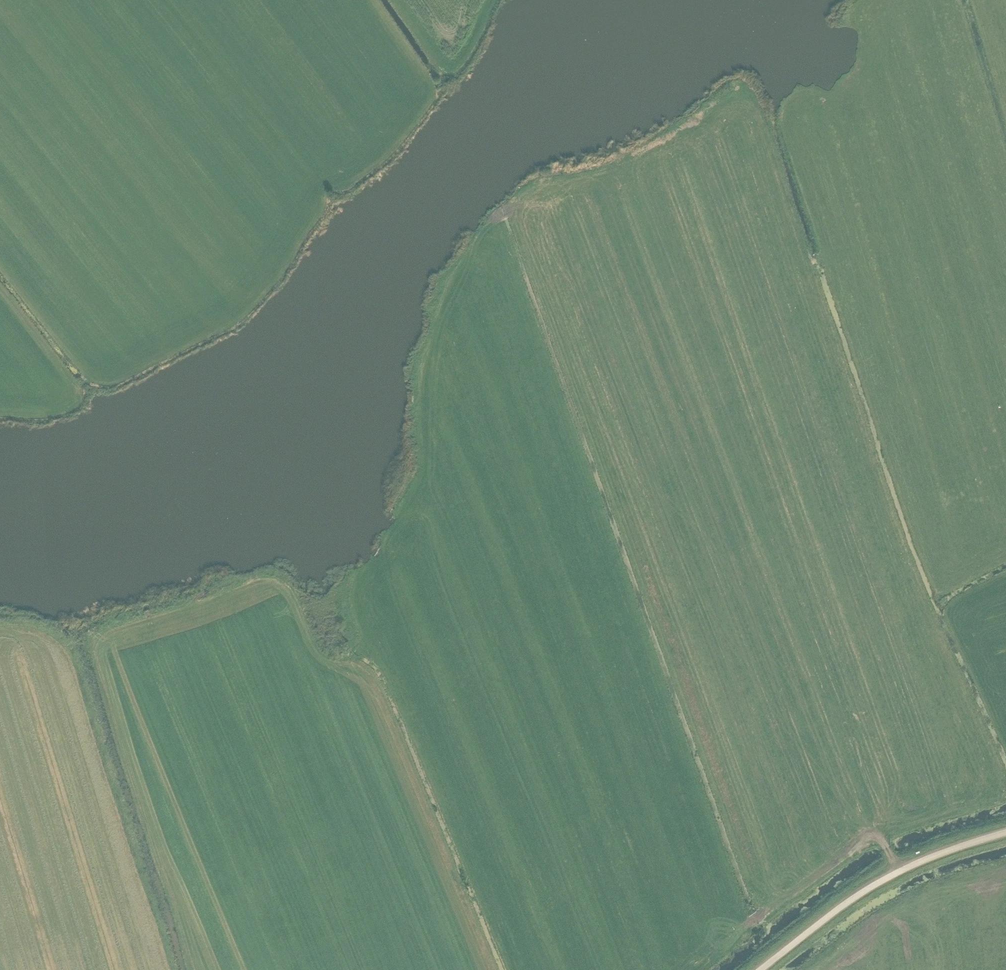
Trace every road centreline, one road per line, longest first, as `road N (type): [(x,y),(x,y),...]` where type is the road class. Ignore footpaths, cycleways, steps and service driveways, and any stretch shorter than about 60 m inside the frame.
road 1 (unclassified): [(764,969),(921,862),(1005,837)]
road 2 (track): [(900,874),(881,841),(868,839),(745,930)]

